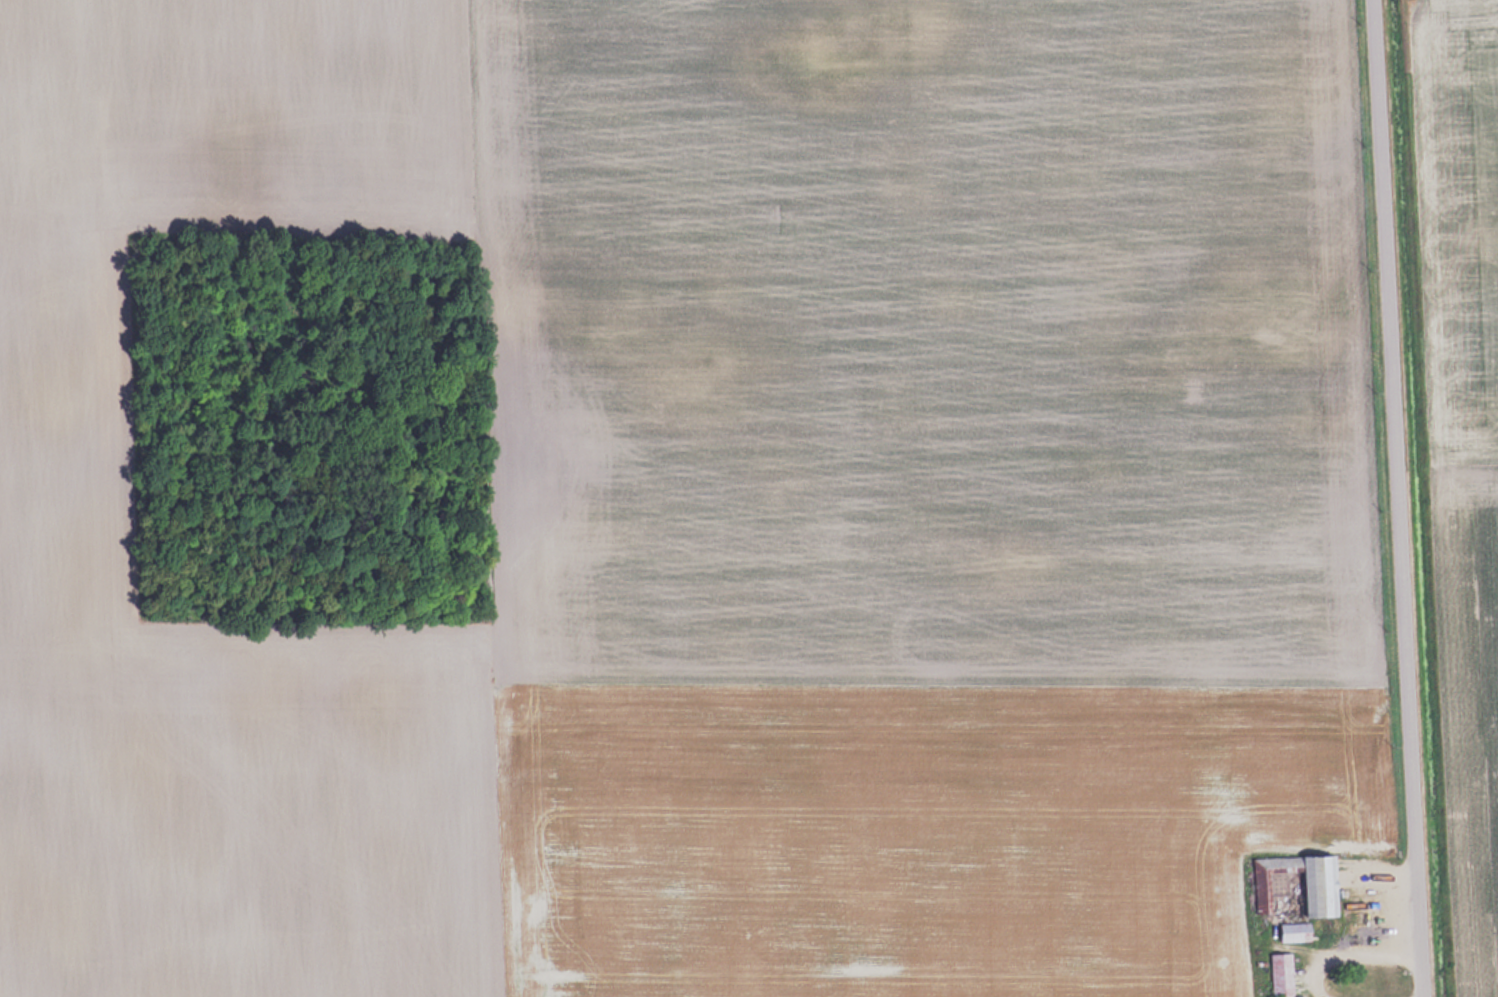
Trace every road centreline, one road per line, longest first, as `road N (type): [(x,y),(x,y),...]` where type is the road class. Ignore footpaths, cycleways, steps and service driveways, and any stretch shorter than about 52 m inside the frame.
road 1 (residential): [(1426,996),(1375,0)]

